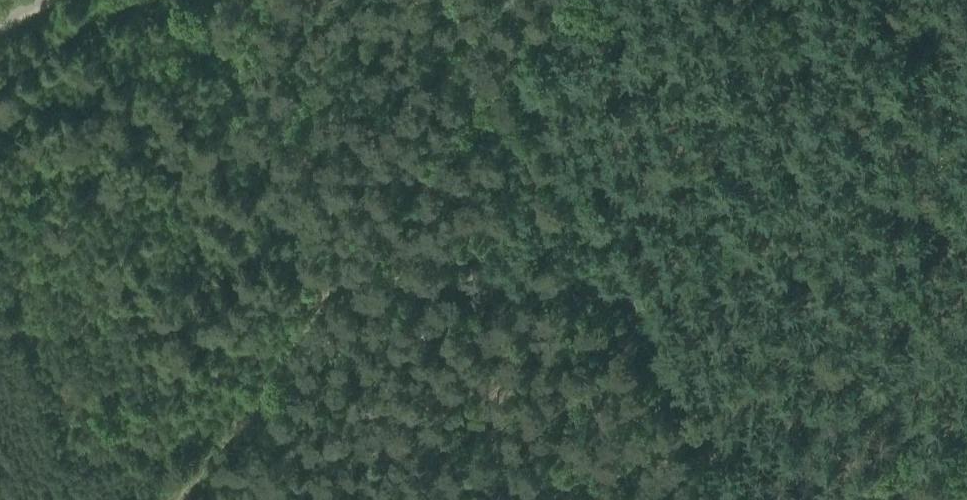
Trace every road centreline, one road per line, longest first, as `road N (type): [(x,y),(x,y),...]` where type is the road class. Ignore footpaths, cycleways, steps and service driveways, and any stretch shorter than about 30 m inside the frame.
road 1 (track): [(196,0),(304,260),(324,280),(382,290),(408,283),(510,291),(553,285),(599,290),(644,315)]

